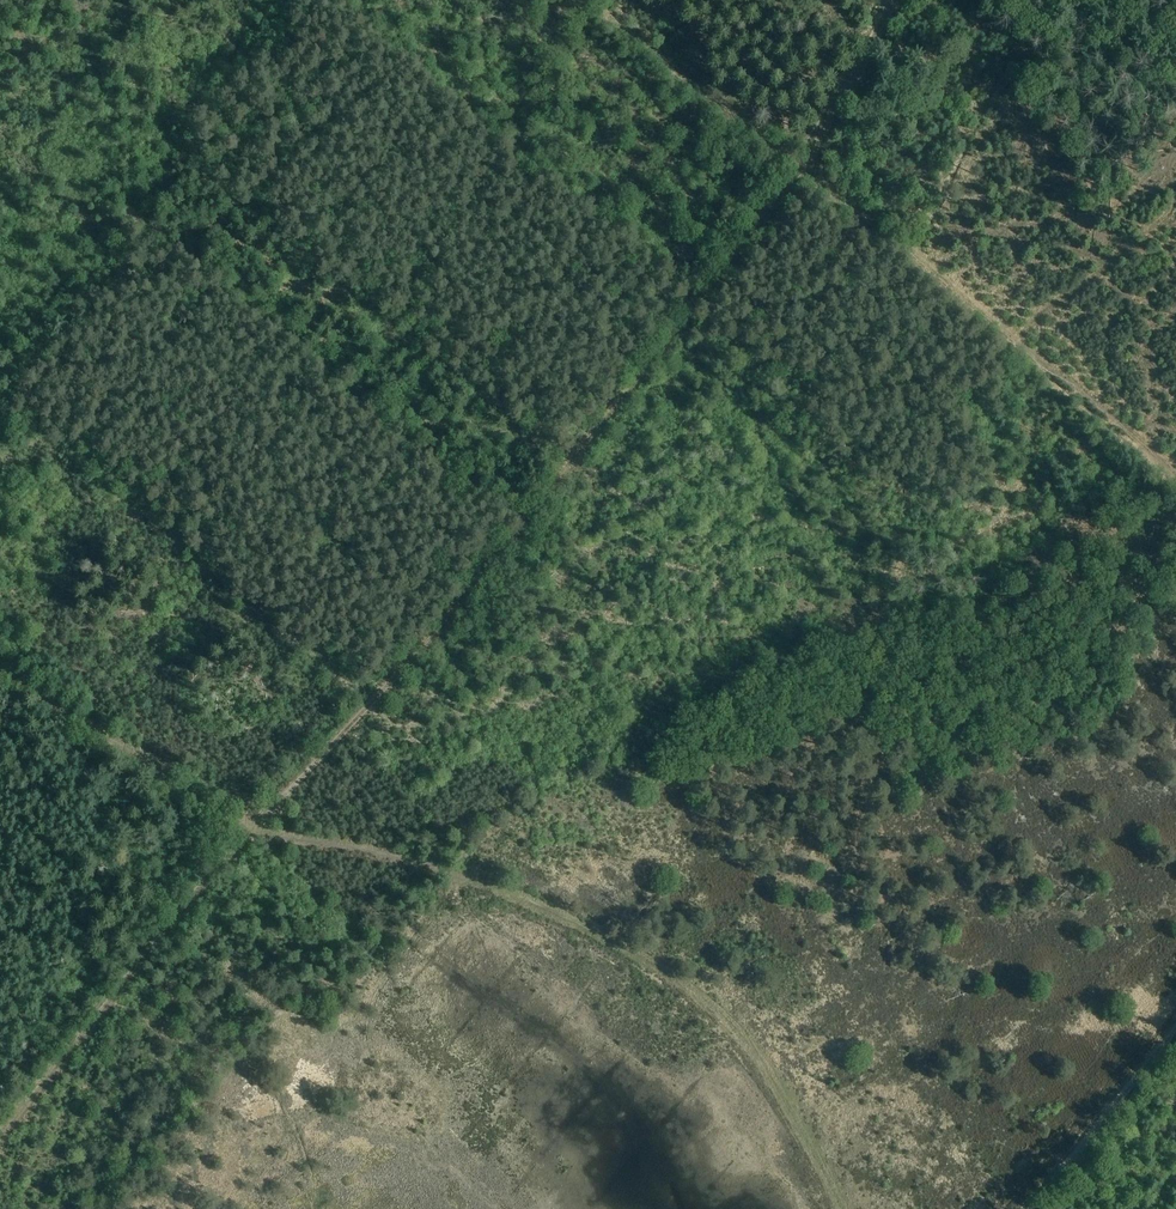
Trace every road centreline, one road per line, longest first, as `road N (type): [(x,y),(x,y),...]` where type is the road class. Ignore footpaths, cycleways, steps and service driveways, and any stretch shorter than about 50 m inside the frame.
road 1 (track): [(255,828),(473,582),(802,170)]
road 2 (track): [(255,828),(0,658)]
road 3 (track): [(1017,341),(802,170)]
road 4 (track): [(802,170),(591,0)]
road 5 (track): [(1032,1208),(1175,1031)]
road 6 (track): [(1017,341),(1175,202)]
road 7 (track): [(1175,474),(1017,341)]
road 8 (track): [(802,170),(892,0)]

